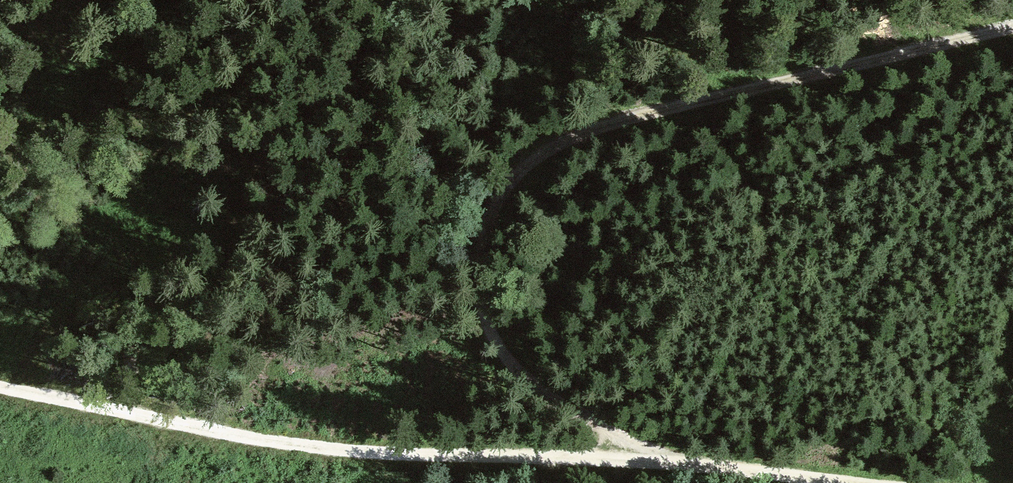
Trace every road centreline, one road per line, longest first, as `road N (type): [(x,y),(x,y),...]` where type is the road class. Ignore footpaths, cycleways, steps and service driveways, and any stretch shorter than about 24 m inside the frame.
road 1 (track): [(664,461),(407,458),(0,390)]
road 2 (track): [(498,191),(535,160),(594,134),(1012,30)]
road 3 (track): [(664,461),(556,400),(498,348),(473,286),(472,241),(498,191)]
road 4 (track): [(835,482),(664,461)]

